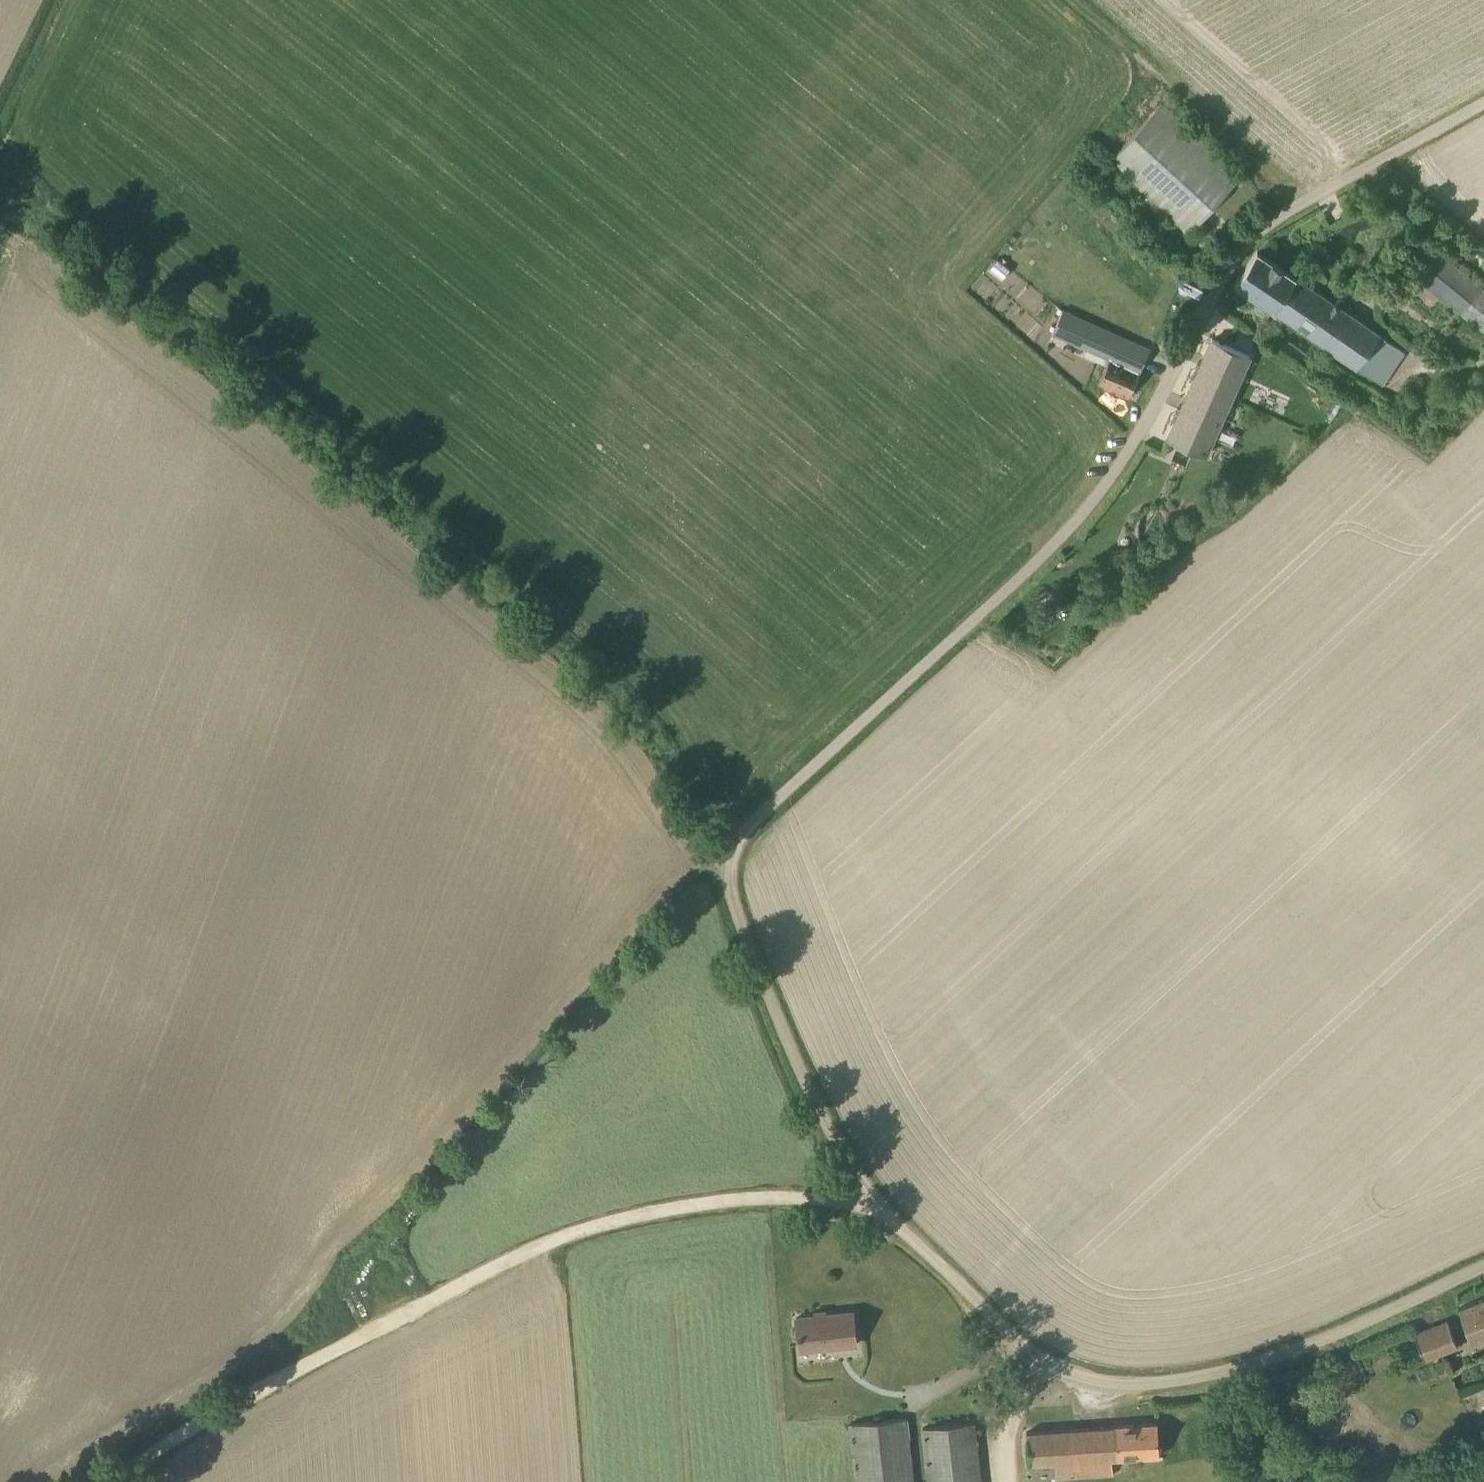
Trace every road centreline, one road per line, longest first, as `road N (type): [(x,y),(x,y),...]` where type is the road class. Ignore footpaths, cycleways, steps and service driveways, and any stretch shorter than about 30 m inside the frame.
road 1 (unclassified): [(866,1200),(790,1053),(725,885),(735,845),(1081,523),(1148,424),(1226,275),(1293,212),(1483,104)]
road 2 (track): [(866,1200),(742,1203),(621,1225),(526,1255),(396,1317),(105,1481)]
road 3 (unclassified): [(866,1200),(1043,1372),(1082,1390),(1172,1390),(1483,1281)]
road 4 (track): [(1073,0),(1310,202)]

